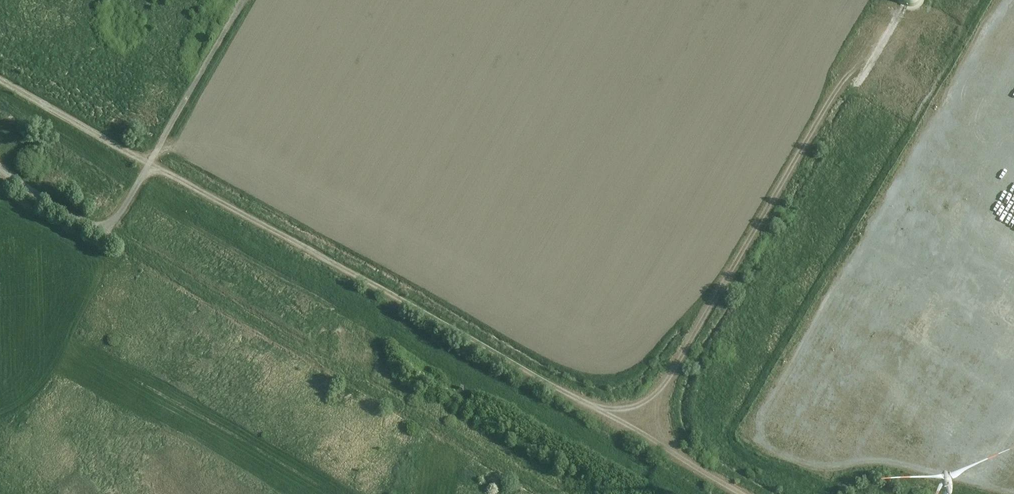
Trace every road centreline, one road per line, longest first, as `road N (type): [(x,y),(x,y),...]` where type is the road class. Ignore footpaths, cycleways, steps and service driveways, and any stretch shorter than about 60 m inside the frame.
road 1 (track): [(0,80),(748,493)]
road 2 (track): [(107,234),(551,493)]
road 3 (track): [(641,434),(893,0)]

